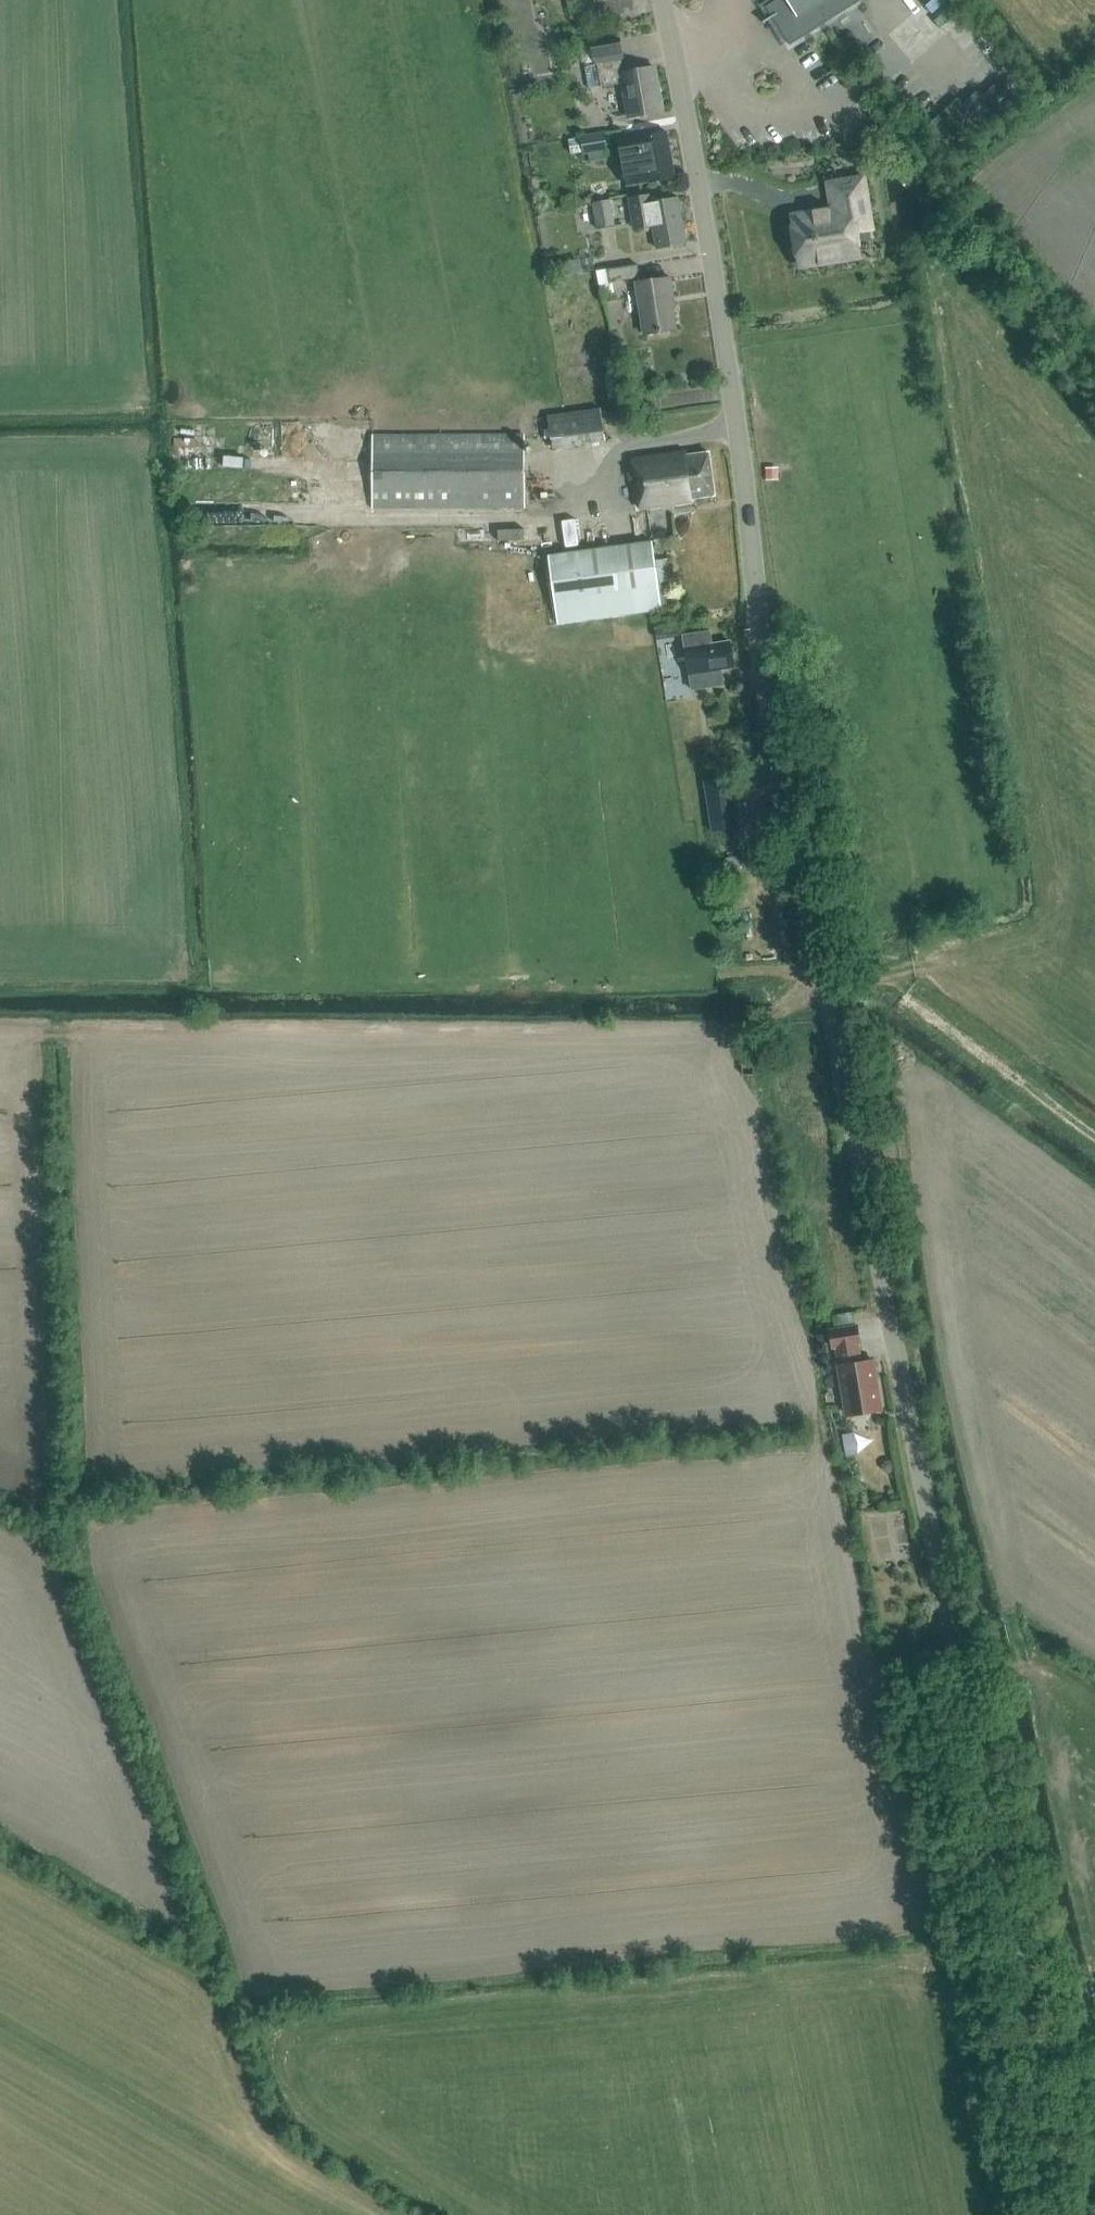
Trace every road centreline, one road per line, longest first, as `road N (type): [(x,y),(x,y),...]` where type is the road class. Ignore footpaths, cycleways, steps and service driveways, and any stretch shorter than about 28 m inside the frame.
road 1 (tertiary): [(1072,2214),(795,844),(763,659),(738,427),(661,0)]

